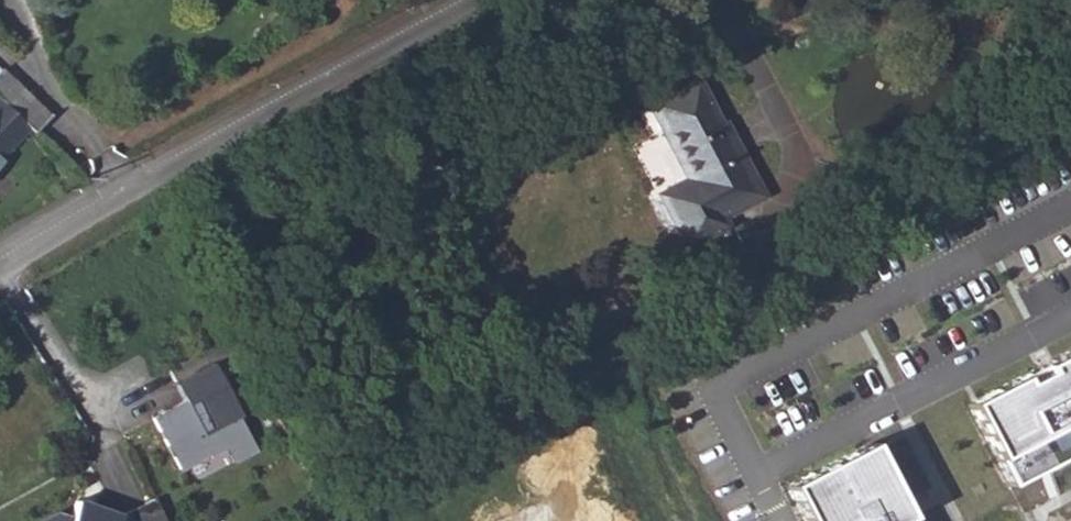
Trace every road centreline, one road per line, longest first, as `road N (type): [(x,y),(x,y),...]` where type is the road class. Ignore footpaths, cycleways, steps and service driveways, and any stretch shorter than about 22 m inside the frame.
road 1 (residential): [(0,270),(493,0)]

